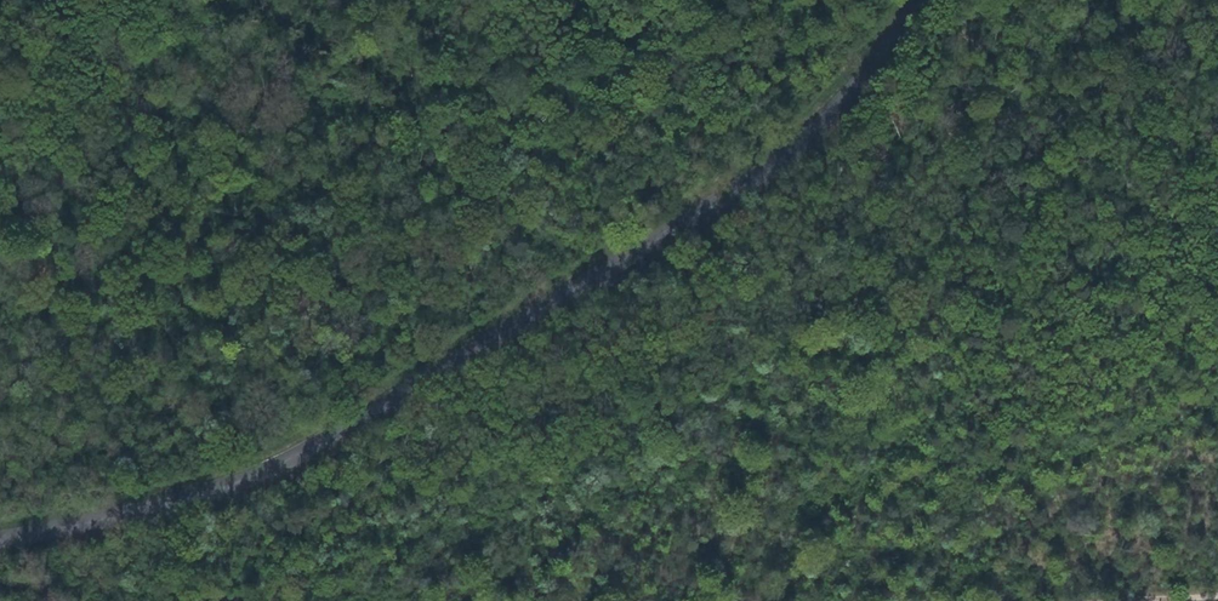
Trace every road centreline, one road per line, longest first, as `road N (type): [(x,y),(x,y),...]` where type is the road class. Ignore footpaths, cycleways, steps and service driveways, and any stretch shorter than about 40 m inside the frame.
road 1 (tertiary): [(919,0),(850,87),(778,160),(337,437),(206,491),(0,539)]
road 2 (track): [(1217,82),(1000,274),(906,344),(793,457),(746,524),(715,600)]

